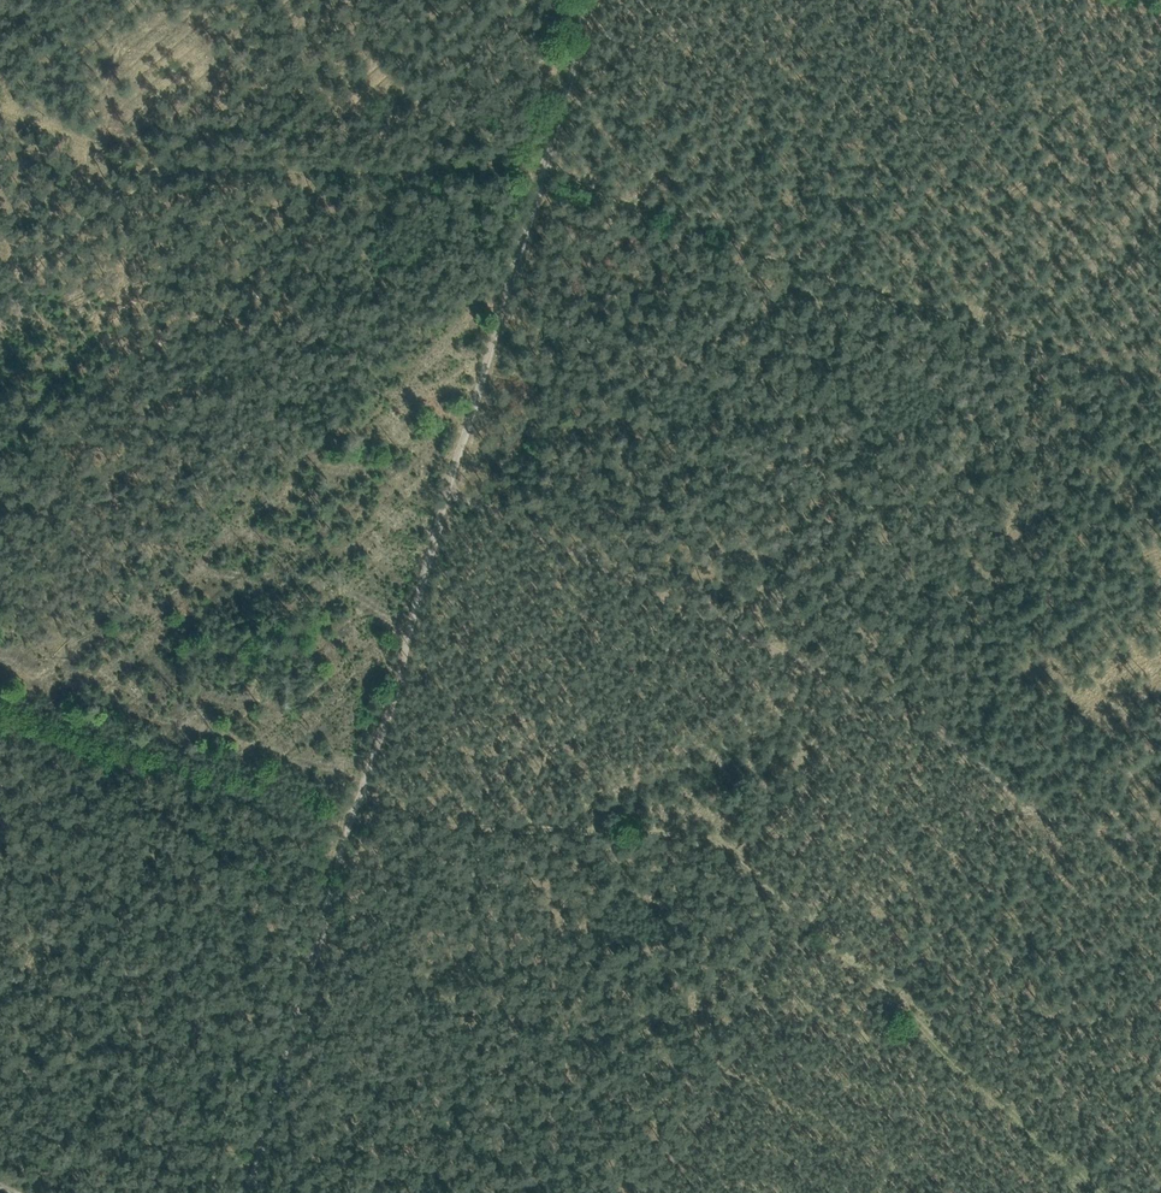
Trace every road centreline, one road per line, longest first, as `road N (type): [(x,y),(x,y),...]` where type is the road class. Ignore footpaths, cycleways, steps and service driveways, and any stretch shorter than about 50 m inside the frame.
road 1 (track): [(532,164),(246,1192)]
road 2 (track): [(532,164),(148,177)]
road 3 (track): [(579,0),(532,164)]

